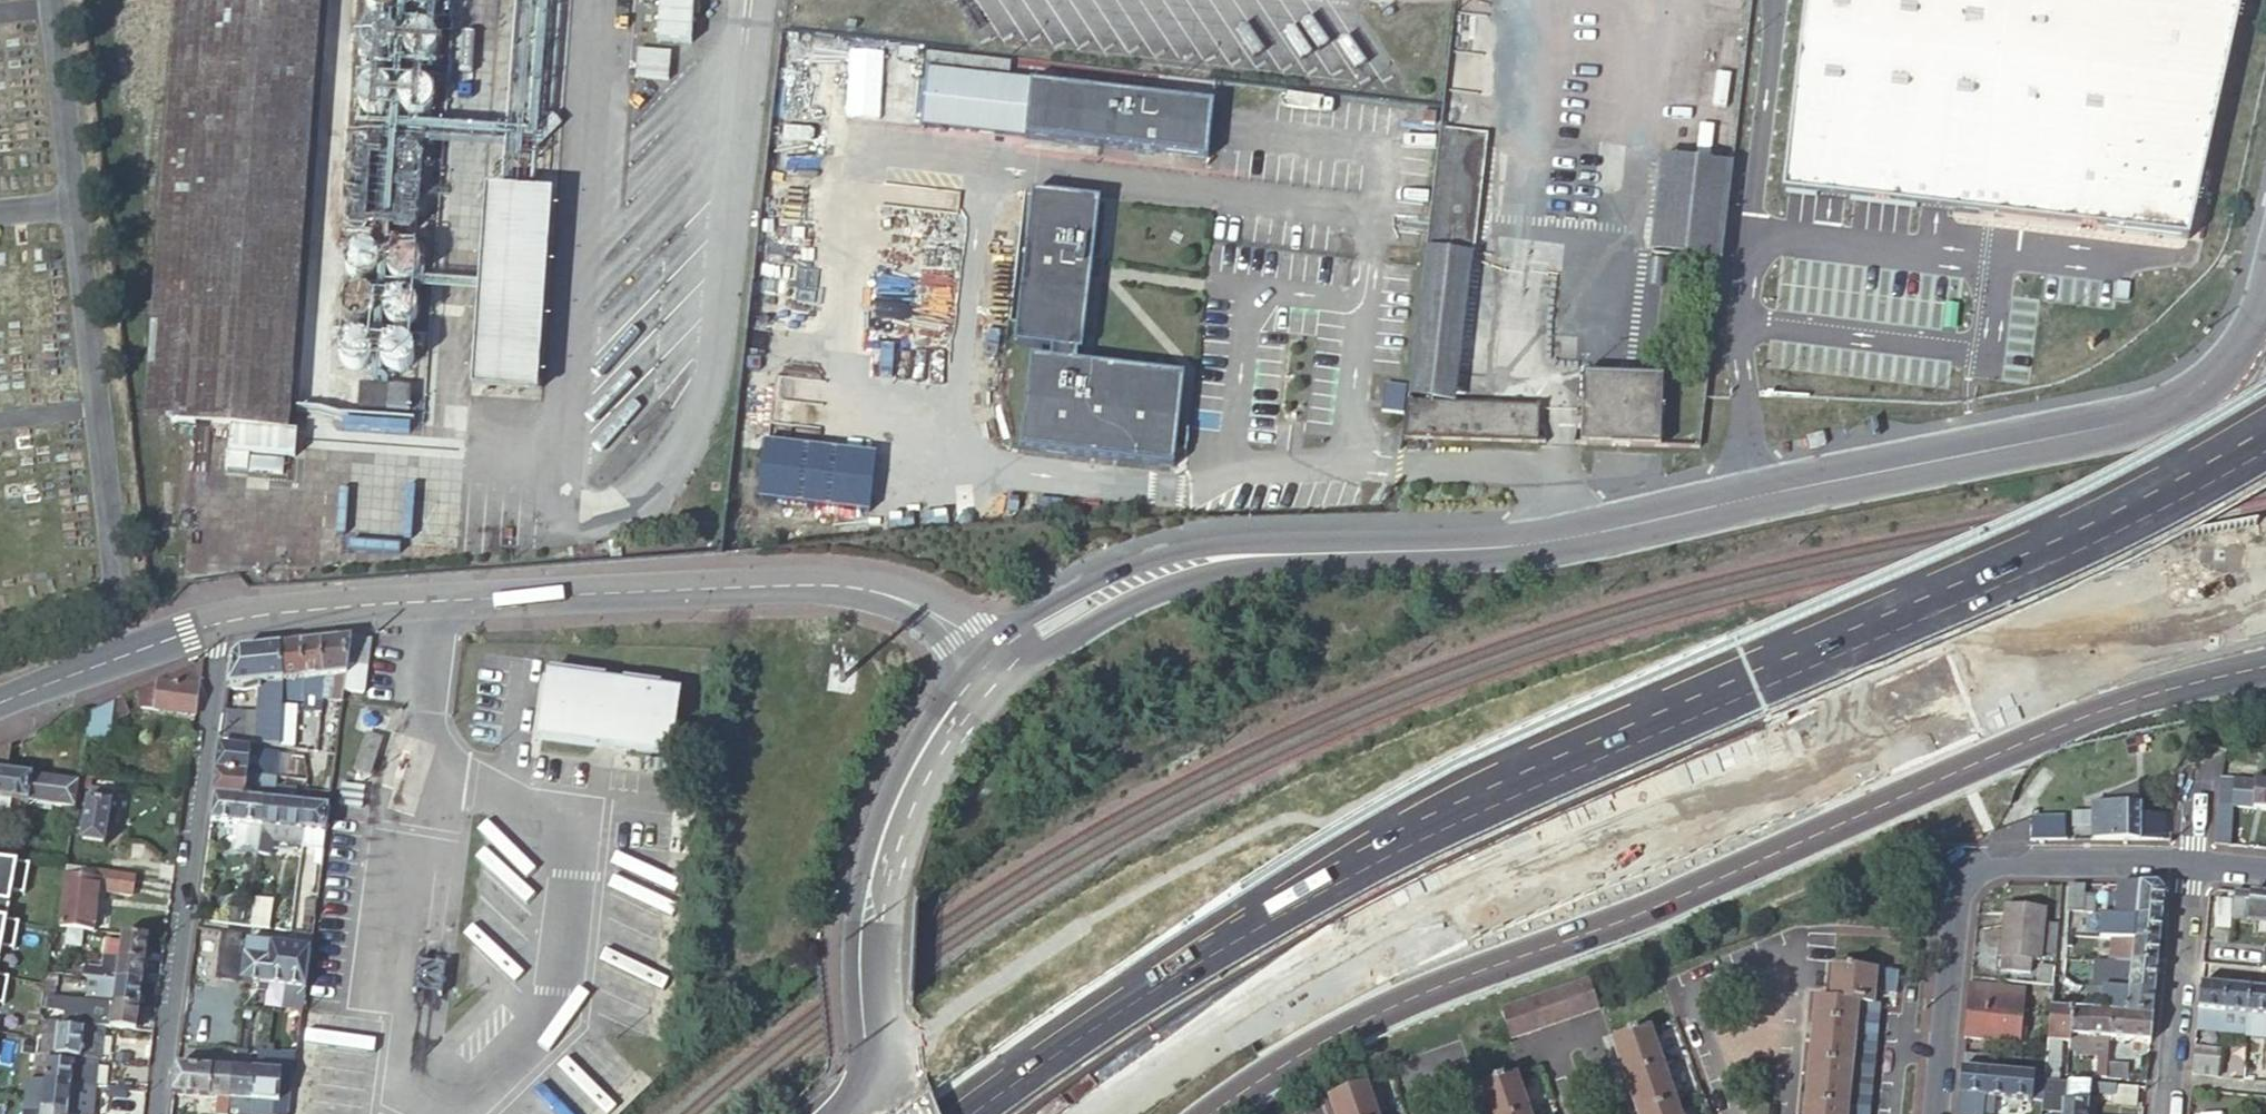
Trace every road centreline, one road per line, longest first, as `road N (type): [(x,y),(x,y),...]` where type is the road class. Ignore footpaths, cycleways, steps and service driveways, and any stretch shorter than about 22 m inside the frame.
road 1 (trunk): [(2265,439),(2025,570),(1490,798),(1370,861),(966,1113)]
road 2 (tertiary): [(998,662),(1060,618),(1201,560),(1560,538),(2169,412),(2233,366),(2265,311)]
road 3 (trunk): [(1098,1113),(1285,989),(1471,893),(2265,557)]
road 4 (trunk): [(1205,1113),(1290,1054),(1381,1008),(1658,907),(2116,706),(2265,669)]
road 5 (tertiary): [(221,622),(432,600),(817,583),(938,611),(998,662)]
road 6 (unclassified): [(221,622),(160,1113)]
road 7 (residential): [(2191,865),(2011,856),(1976,865),(1961,881),(1935,1113)]
road 8 (tertiary): [(883,1068),(873,924),(889,844),(951,721),(998,662)]
road 9 (residential): [(2191,865),(2166,1113)]
road 10 (tertiary): [(0,703),(221,622)]

